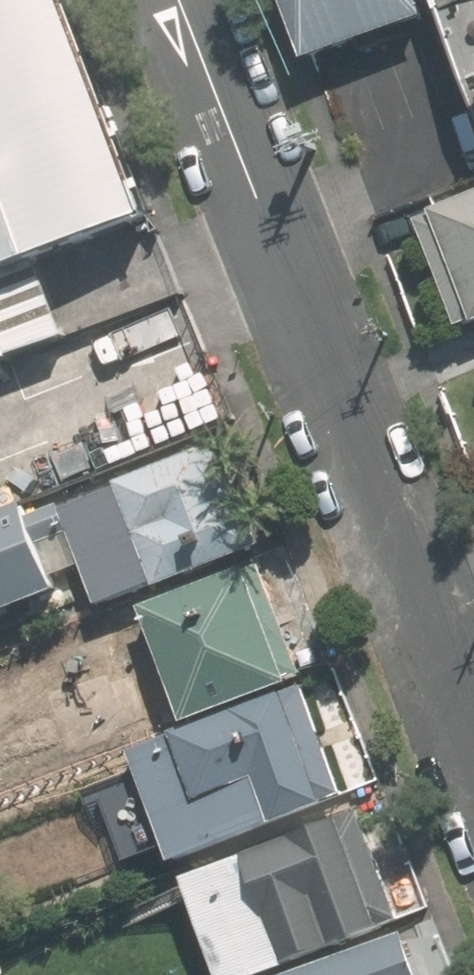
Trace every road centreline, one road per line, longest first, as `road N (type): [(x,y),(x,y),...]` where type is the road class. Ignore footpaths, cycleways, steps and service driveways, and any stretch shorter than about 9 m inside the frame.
road 1 (residential): [(473,752),(180,0)]

